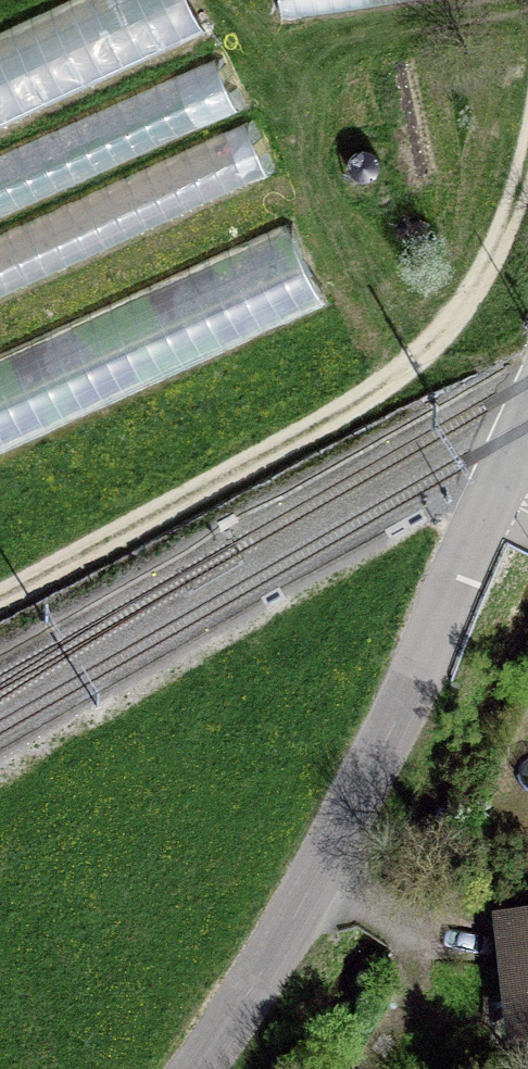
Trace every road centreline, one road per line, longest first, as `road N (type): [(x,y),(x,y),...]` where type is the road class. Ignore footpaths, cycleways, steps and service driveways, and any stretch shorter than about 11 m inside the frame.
road 1 (track): [(527,152),(473,292),(419,358),(0,600)]
road 2 (unclassified): [(500,498),(322,885),(195,1068)]

